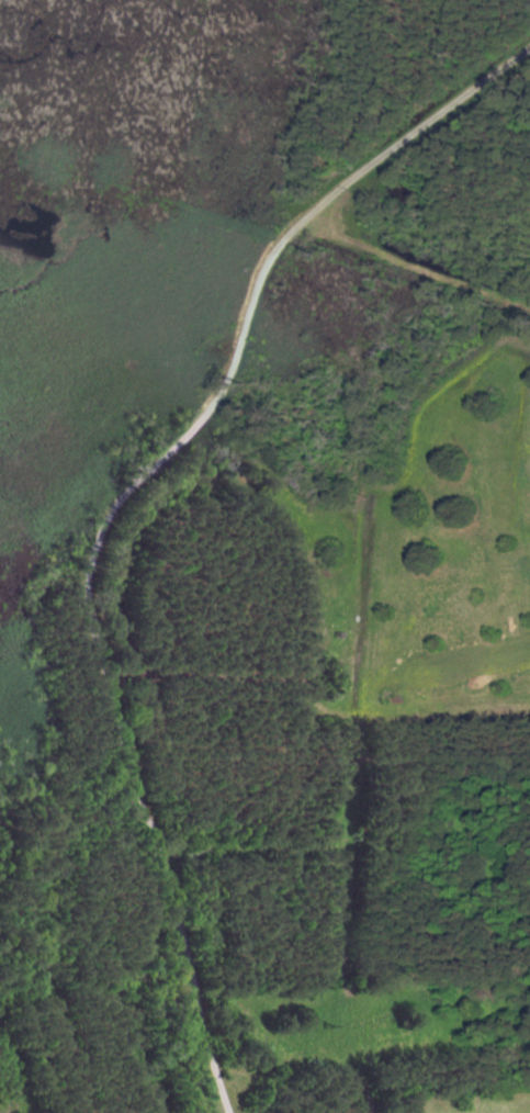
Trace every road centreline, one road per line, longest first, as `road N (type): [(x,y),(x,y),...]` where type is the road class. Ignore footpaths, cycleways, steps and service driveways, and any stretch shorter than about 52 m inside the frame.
road 1 (residential): [(228,1112),(97,616),(92,574),(100,532),(120,492),(202,420),(227,383),(261,274),(280,245),(357,175),(529,51)]
road 2 (track): [(113,672),(306,679),(354,585),(363,490),(398,487),(424,411),(466,370),(507,344),(529,340)]
road 3 (track): [(318,207),(324,227),(347,250),(529,303)]

